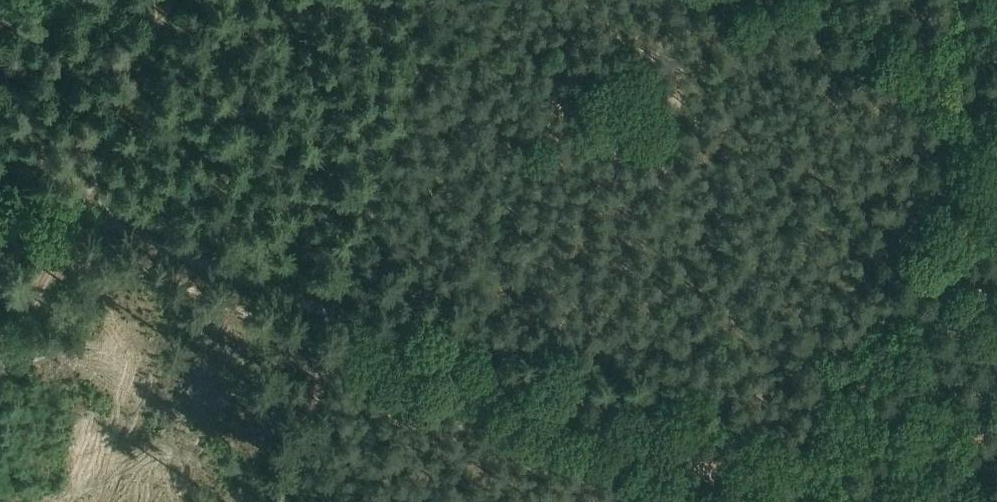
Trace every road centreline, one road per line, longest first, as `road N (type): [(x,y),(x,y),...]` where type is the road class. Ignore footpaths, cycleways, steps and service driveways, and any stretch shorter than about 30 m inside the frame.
road 1 (track): [(795,501),(317,300),(66,205)]
road 2 (track): [(502,0),(996,201)]
road 3 (track): [(154,0),(66,205)]
road 4 (track): [(0,343),(66,205)]

